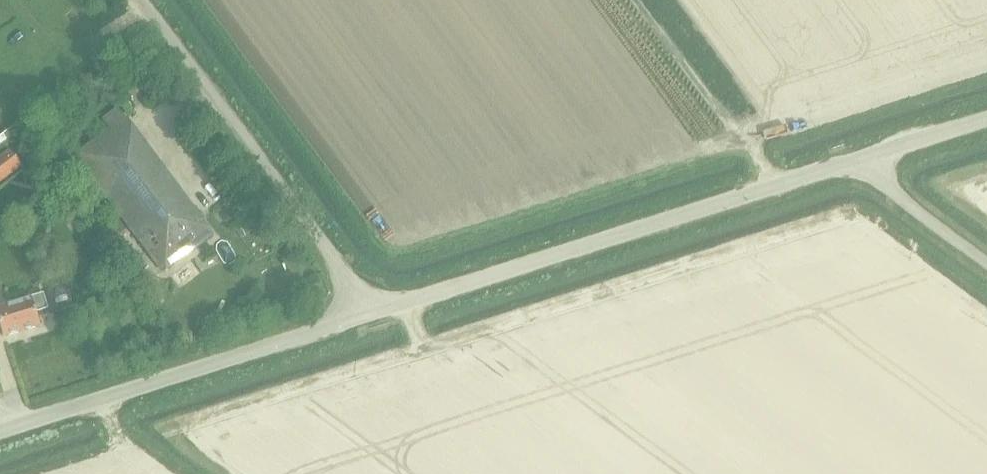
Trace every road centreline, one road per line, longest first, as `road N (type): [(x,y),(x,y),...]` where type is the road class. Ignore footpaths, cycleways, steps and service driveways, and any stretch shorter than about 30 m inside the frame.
road 1 (unclassified): [(375,313),(866,158)]
road 2 (unclassified): [(0,431),(375,313)]
road 3 (unclassified): [(375,313),(139,0)]
road 4 (unclassified): [(986,262),(885,186),(866,158)]
road 5 (unclassified): [(866,158),(986,120)]

